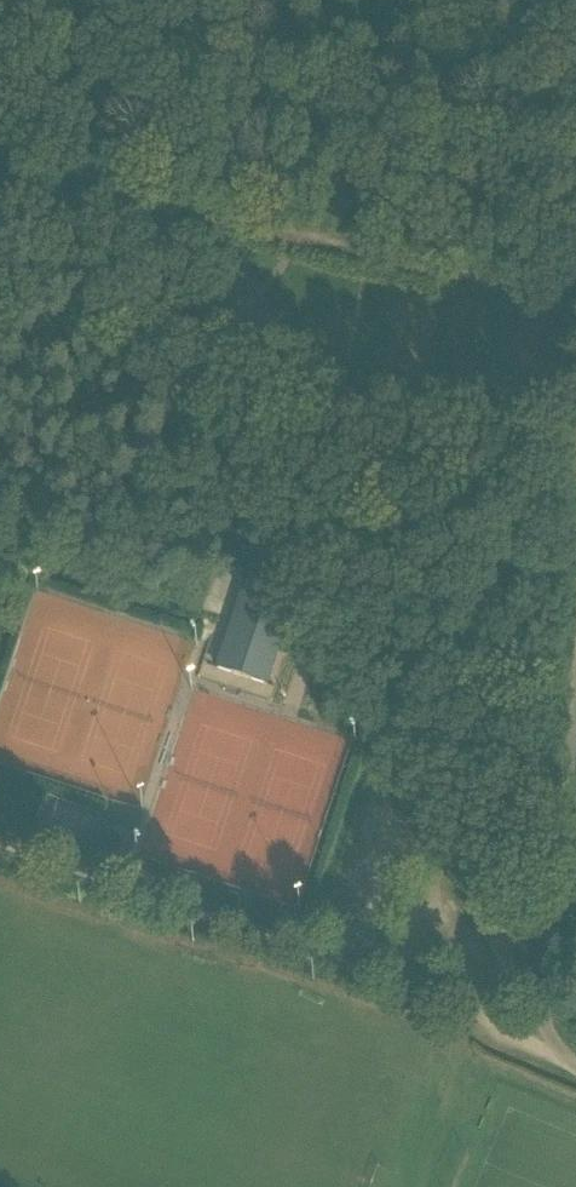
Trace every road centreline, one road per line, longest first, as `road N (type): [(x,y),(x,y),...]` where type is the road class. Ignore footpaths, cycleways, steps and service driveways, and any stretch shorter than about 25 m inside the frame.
road 1 (track): [(7,169),(114,290),(474,901)]
road 2 (track): [(566,1055),(468,1010),(0,846)]
road 3 (track): [(575,301),(7,169)]

